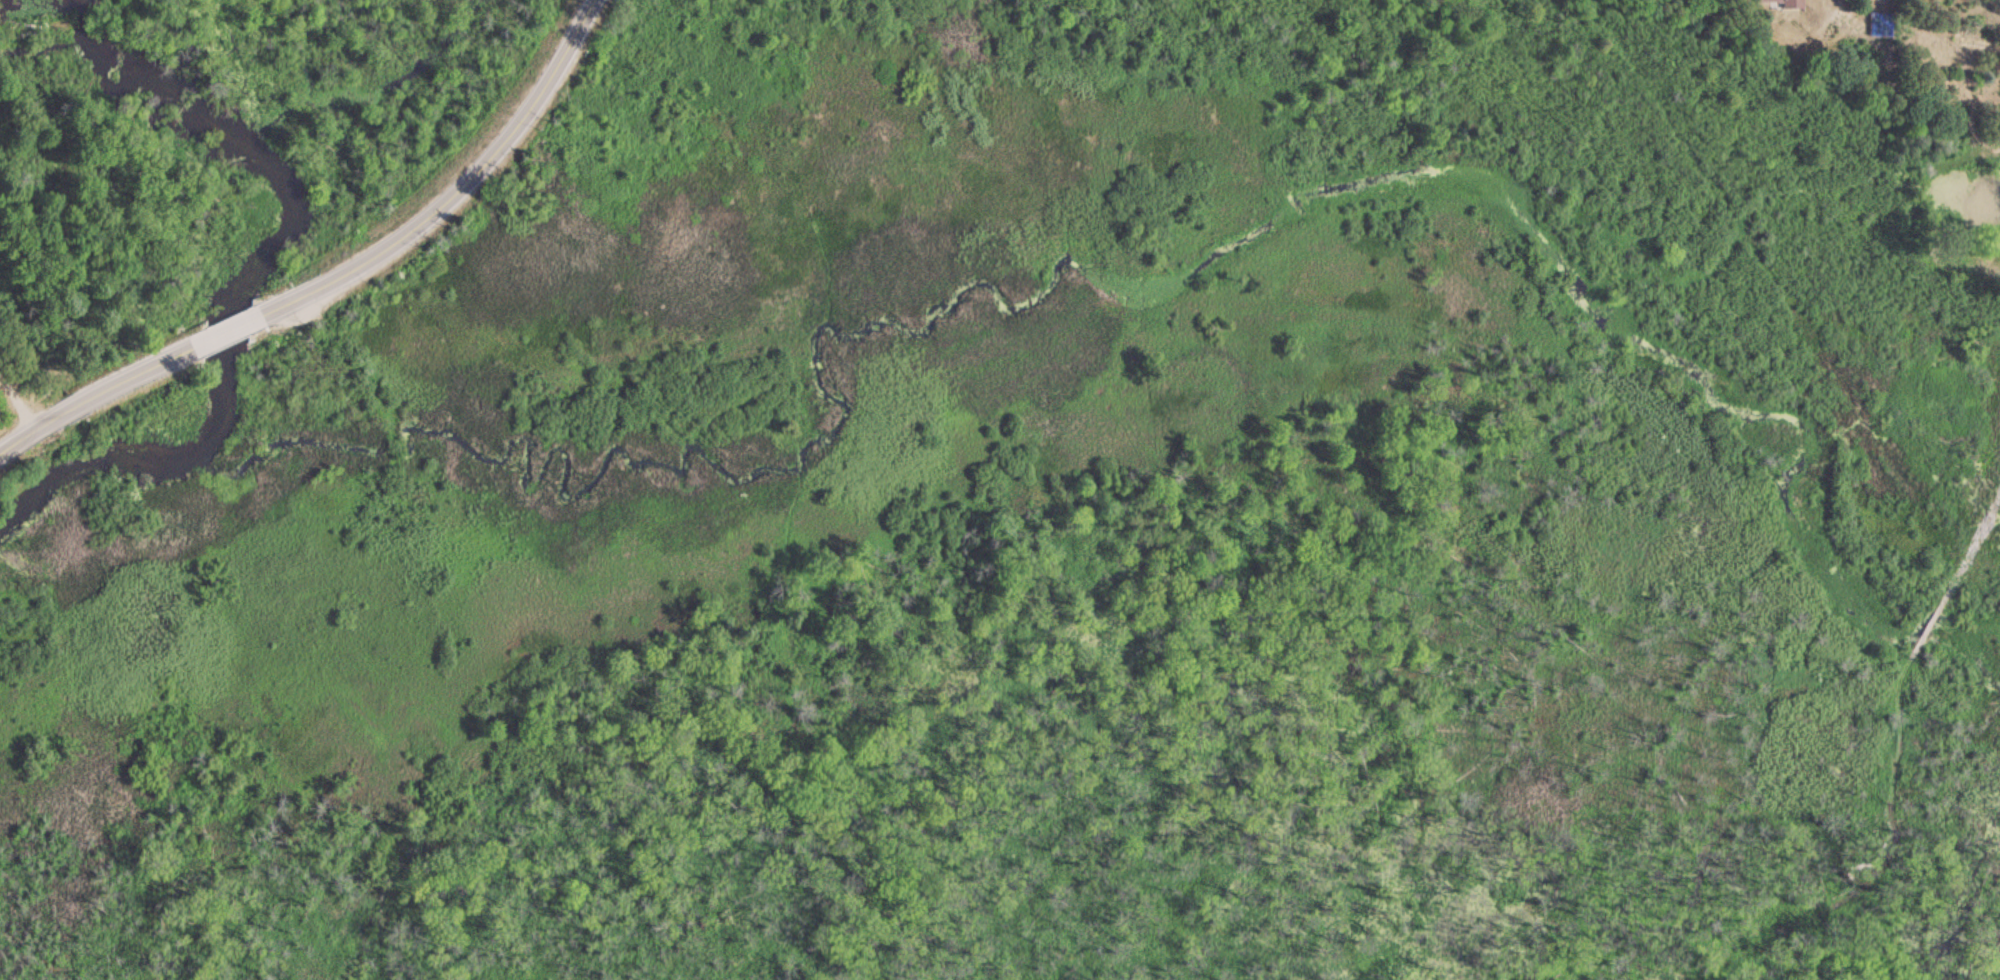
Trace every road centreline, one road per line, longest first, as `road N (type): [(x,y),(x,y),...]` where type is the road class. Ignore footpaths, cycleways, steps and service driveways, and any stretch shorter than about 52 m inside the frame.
road 1 (tertiary): [(249,326),(356,273),(468,182),(559,67),(596,0)]
road 2 (tertiary): [(0,451),(62,411),(208,343)]

